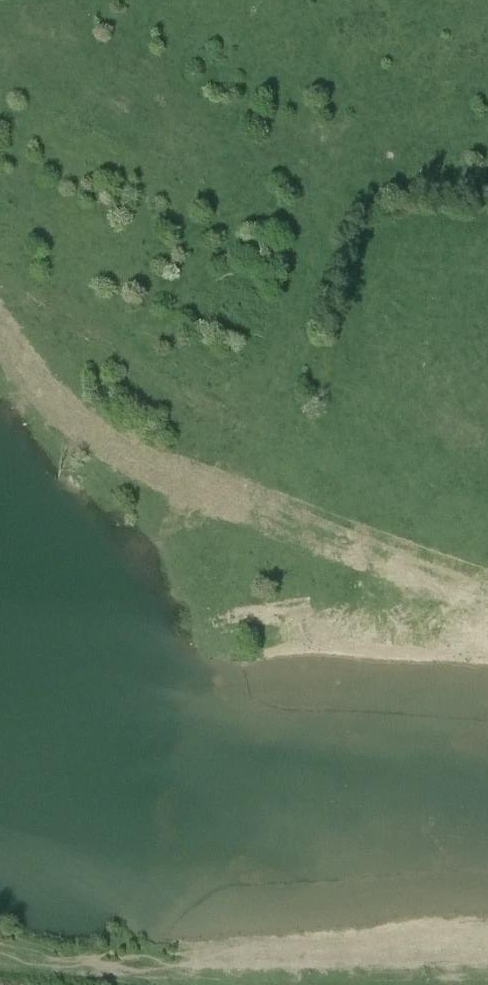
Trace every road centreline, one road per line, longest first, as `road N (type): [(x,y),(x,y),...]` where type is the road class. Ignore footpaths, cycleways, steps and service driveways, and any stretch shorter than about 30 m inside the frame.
road 1 (track): [(0,81),(326,186),(487,194)]

